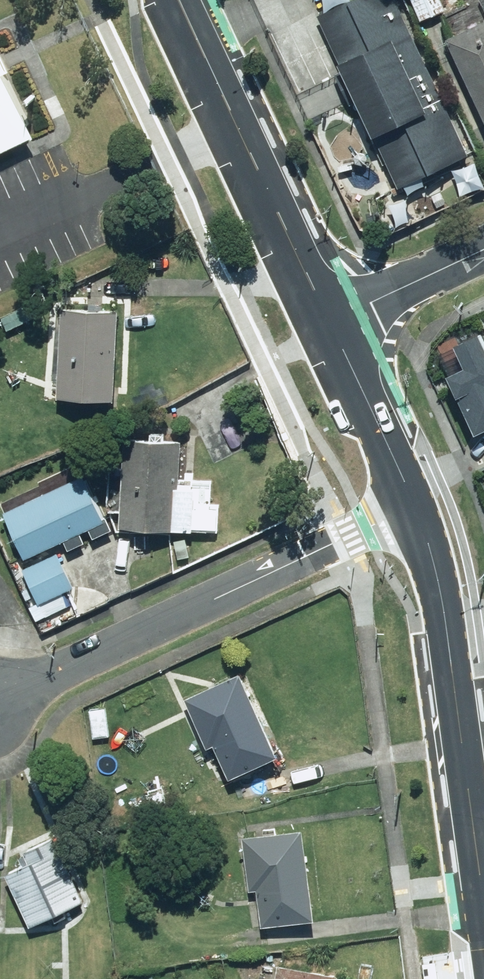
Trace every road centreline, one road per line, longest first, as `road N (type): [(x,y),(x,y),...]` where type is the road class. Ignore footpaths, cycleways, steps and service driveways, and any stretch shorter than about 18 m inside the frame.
road 1 (residential): [(0,689),(414,506)]
road 2 (secondary): [(184,0),(332,323)]
road 3 (secondary): [(446,627),(483,910)]
road 4 (secondary): [(332,323),(414,506)]
road 5 (residential): [(332,323),(483,251)]
road 6 (secondary): [(414,506),(446,627)]

